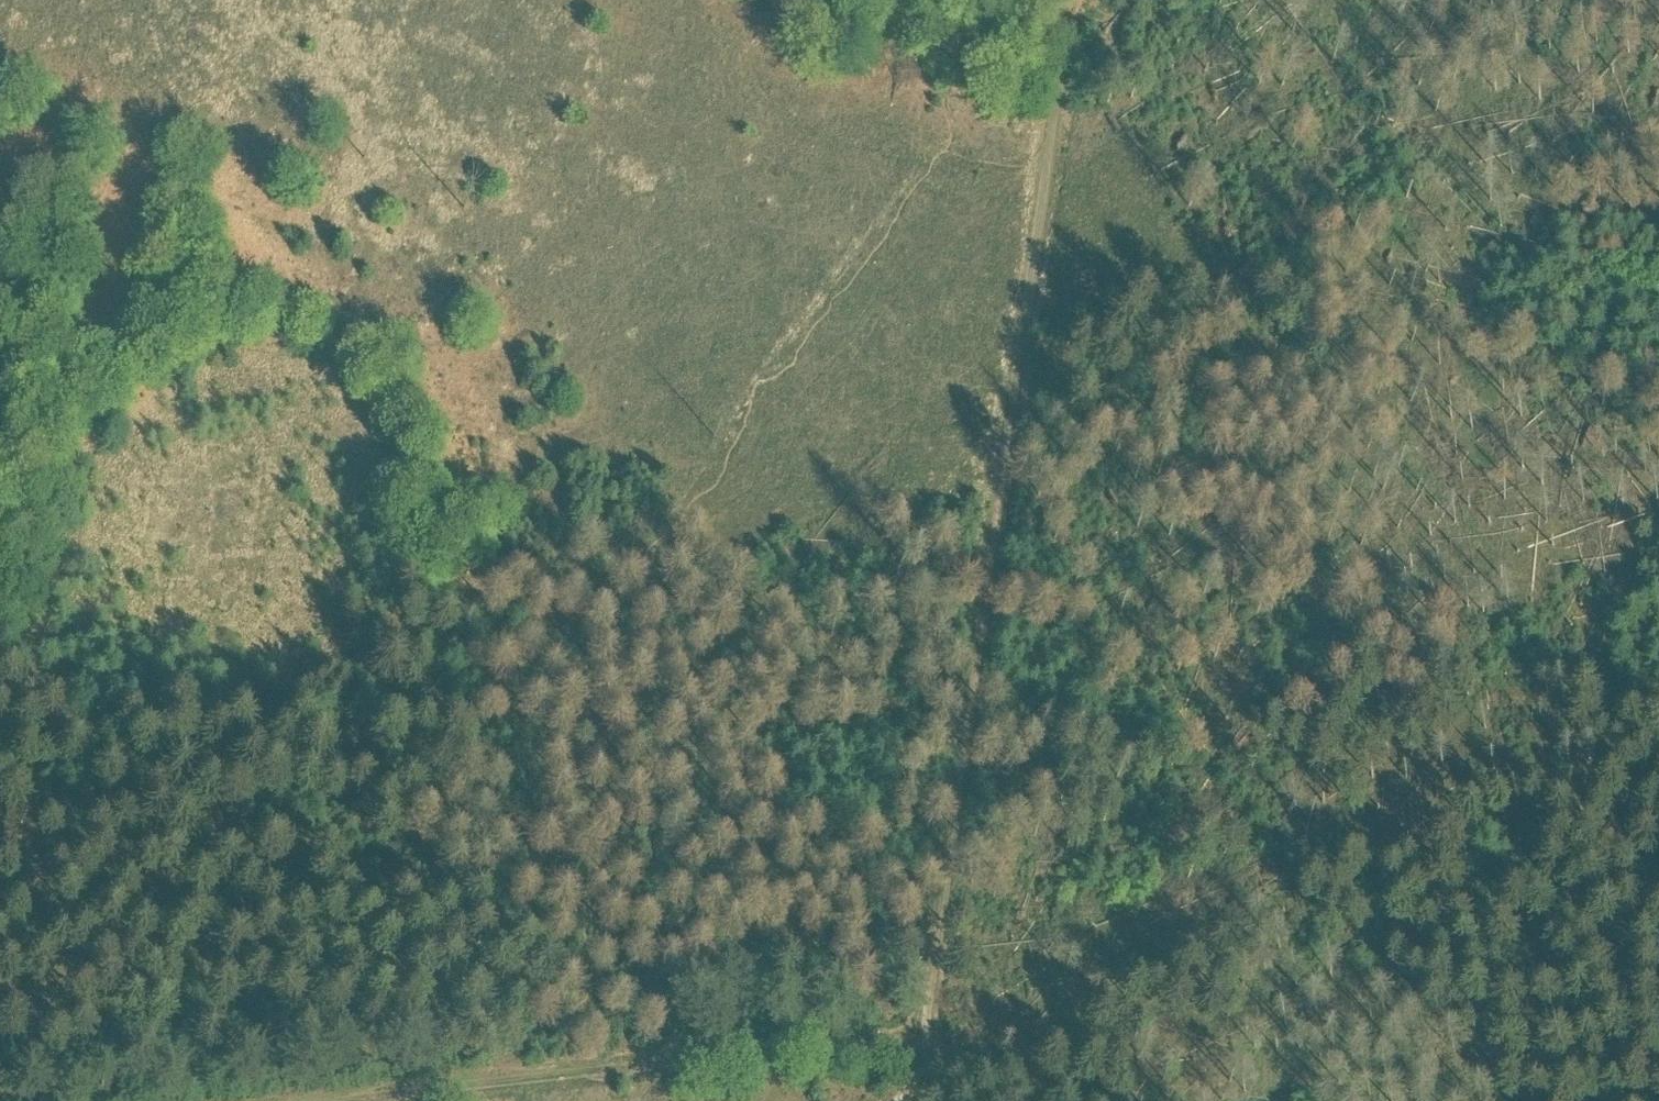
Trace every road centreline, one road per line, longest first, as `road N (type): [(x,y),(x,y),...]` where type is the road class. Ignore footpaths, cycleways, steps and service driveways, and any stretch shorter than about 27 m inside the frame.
road 1 (track): [(923,1100),(1091,0)]
road 2 (track): [(1075,1100),(933,1044),(703,1067)]
road 3 (track): [(703,1067),(360,1100)]

